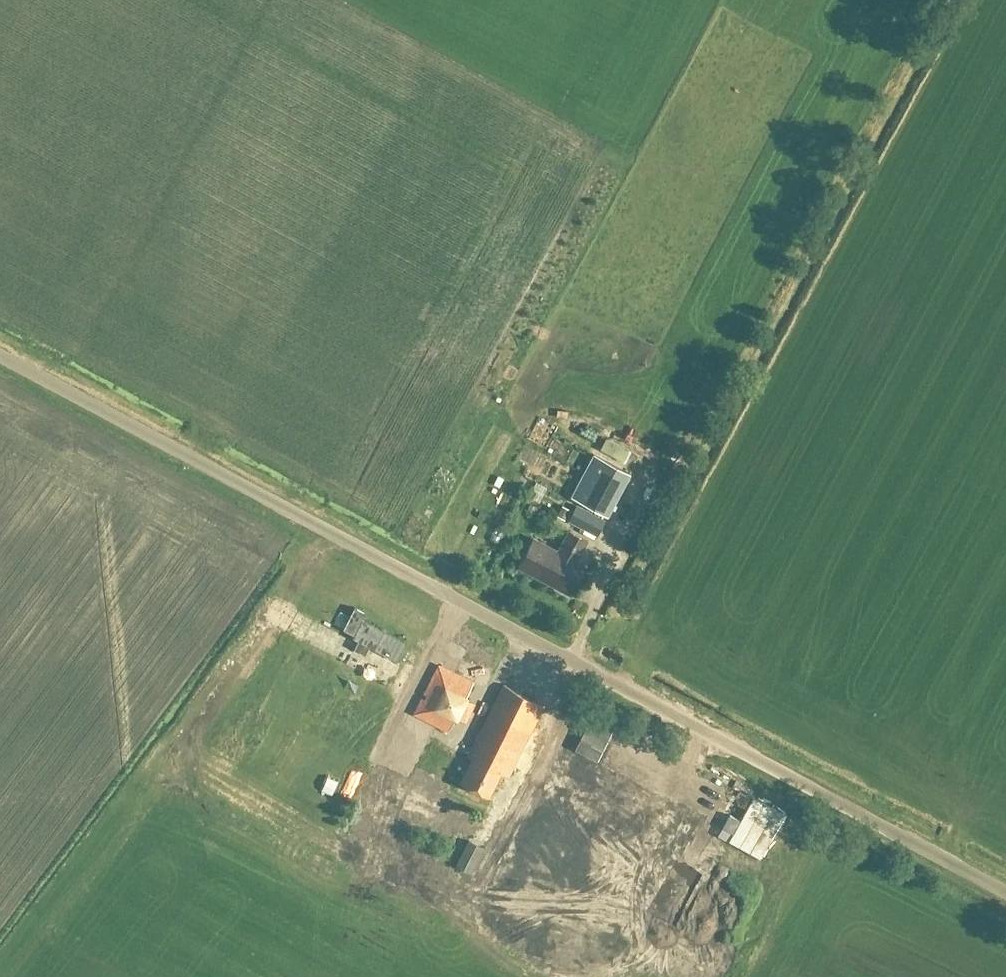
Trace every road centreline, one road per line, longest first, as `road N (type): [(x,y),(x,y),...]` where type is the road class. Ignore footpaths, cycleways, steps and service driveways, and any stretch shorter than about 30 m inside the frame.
road 1 (unclassified): [(1005,894),(0,357)]

